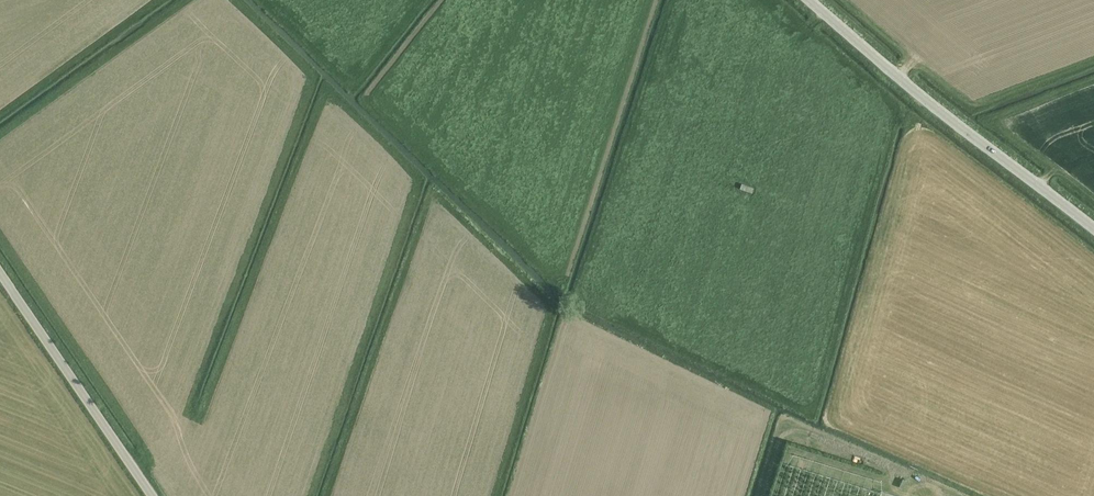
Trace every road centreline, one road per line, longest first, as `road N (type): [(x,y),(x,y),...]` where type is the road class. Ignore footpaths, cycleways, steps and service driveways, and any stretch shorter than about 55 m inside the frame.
road 1 (unclassified): [(1093,229),(807,0)]
road 2 (unclassified): [(152,495),(0,274)]

